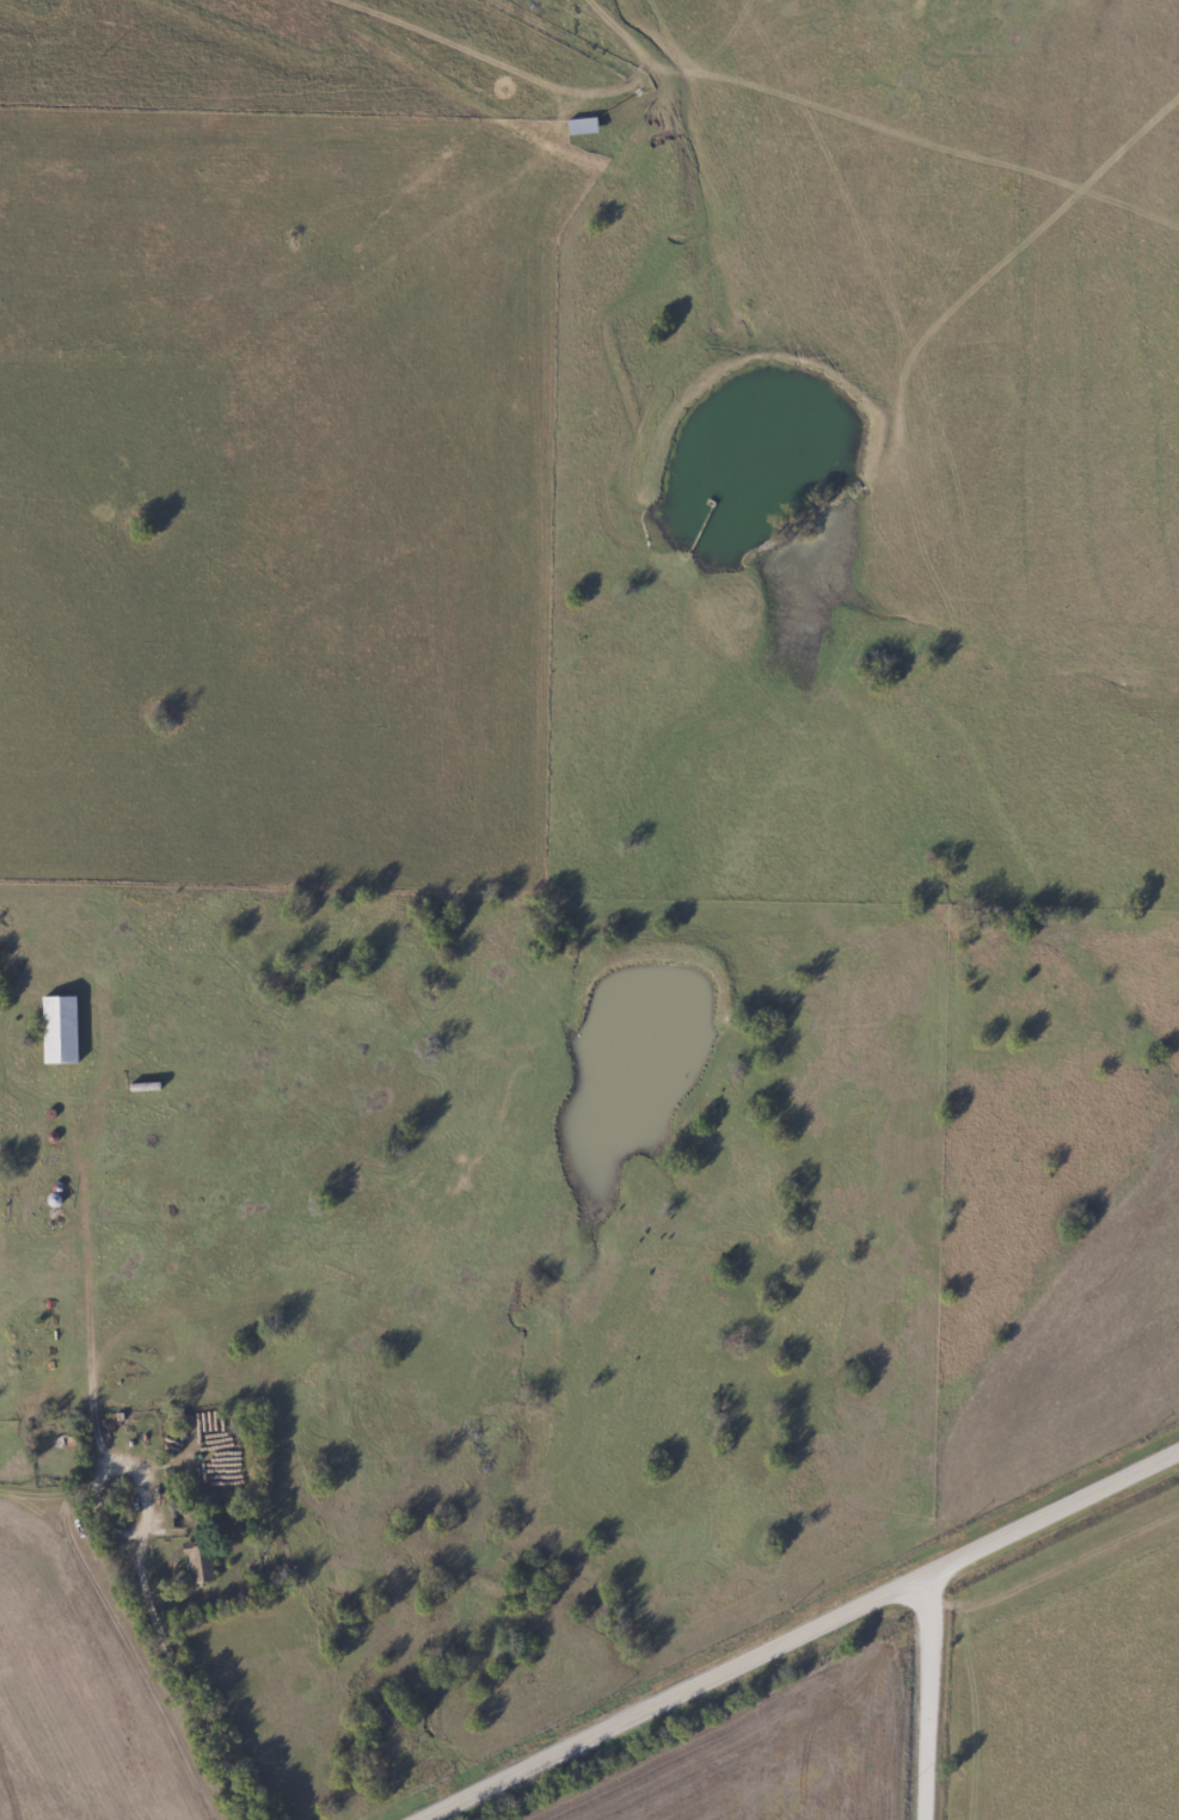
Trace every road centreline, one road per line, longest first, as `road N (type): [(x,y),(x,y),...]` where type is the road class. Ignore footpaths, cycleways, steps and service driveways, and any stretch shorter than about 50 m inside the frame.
road 1 (secondary): [(425,1819),(1178,1454)]
road 2 (residential): [(923,1819),(929,1616),(920,1579)]

